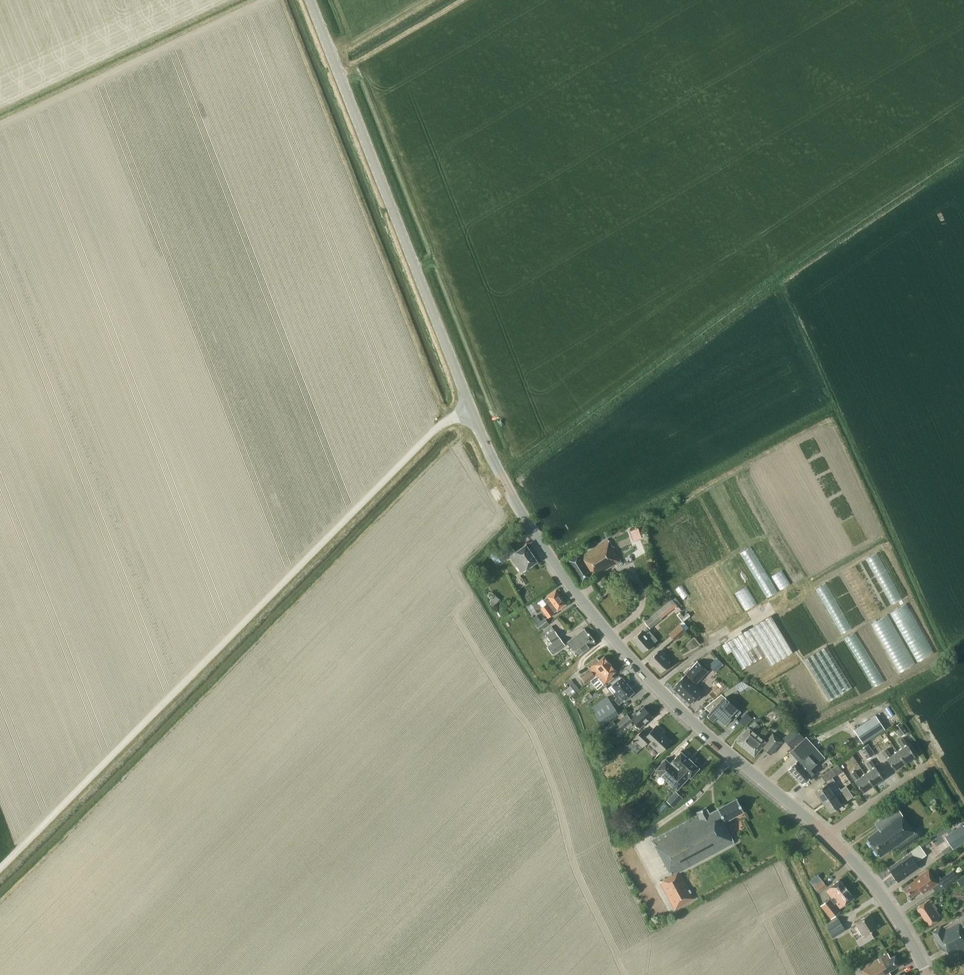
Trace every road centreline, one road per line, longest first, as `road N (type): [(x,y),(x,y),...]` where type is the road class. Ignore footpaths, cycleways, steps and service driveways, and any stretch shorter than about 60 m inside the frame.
road 1 (tertiary): [(927,974),(866,876),(652,682),(570,585),(514,502),(309,0)]

